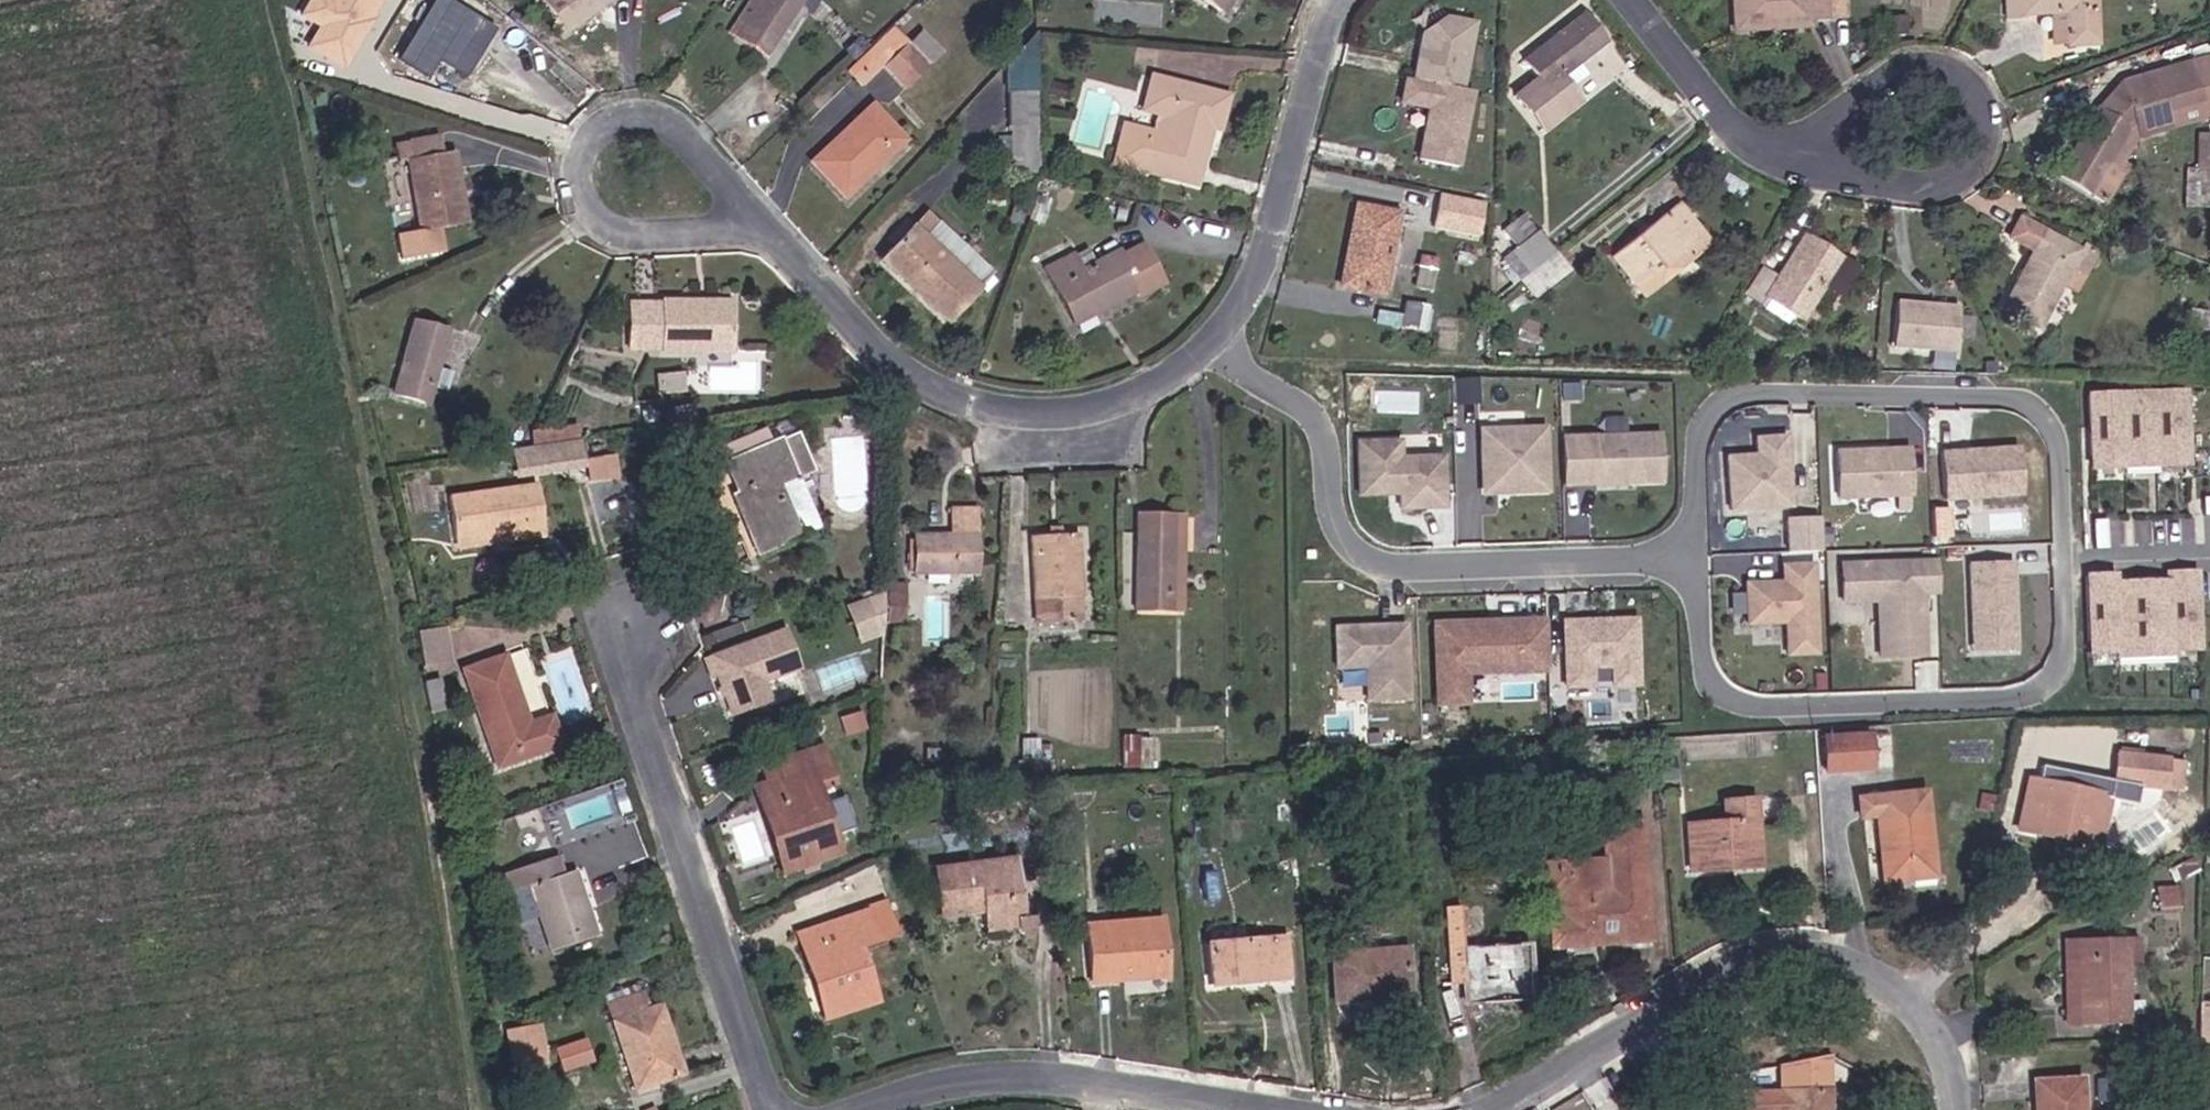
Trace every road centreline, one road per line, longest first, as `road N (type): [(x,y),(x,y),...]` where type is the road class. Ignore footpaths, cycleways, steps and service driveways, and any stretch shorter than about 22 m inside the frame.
road 1 (residential): [(2062,550),(2054,433),(2035,410),(2000,400),(1894,394),(1744,395),(1713,412),(1697,448),(1693,527),(1679,556)]
road 2 (residential): [(1679,556),(1691,580),(1698,650),(1711,685),(1744,702),(1804,707),(2033,694),(2058,667),(2067,627),(2062,550)]
road 3 (residential): [(1961,1109),(1959,1067),(1891,976),(1793,953),(1708,986),(1487,1109)]
road 4 (residential): [(1215,338),(1320,427),(1343,540),(1385,565),(1679,556)]
road 5 (residential): [(1215,338),(1146,405),(1076,411),(960,388),(807,270),(748,207)]
road 6 (residential): [(782,1109),(761,1073),(628,637)]
road 7 (residential): [(748,207),(690,127),(646,107),(593,130),(582,163),(588,208),(634,234),(710,231)]
road 8 (residential): [(1237,1109),(1033,1076),(849,1109)]
road 9 (residential): [(1364,0),(1339,37),(1264,280),(1215,338)]
road 10 (residential): [(1791,172),(1967,199),(2002,158),(1981,101),(1935,86)]
road 11 (residential): [(1633,0),(1732,128),(1791,172)]
road 12 (residential): [(1935,86),(1791,172)]
road 13 (residential): [(2062,550),(2209,549)]

